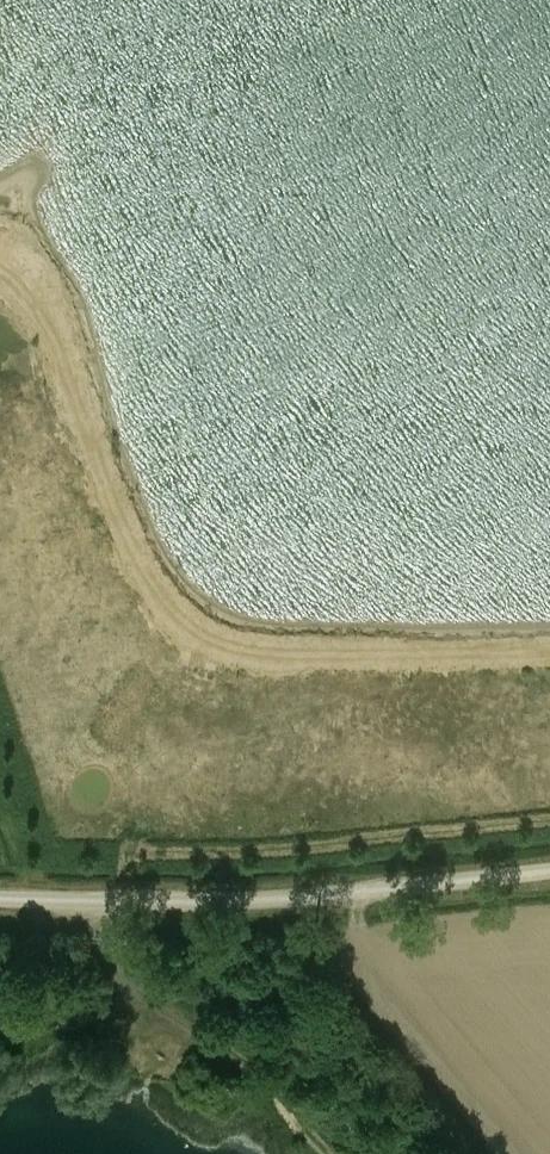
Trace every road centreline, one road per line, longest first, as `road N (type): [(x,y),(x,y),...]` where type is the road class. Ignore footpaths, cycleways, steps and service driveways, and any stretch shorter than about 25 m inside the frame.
road 1 (unclassified): [(0,899),(317,897),(549,873)]

